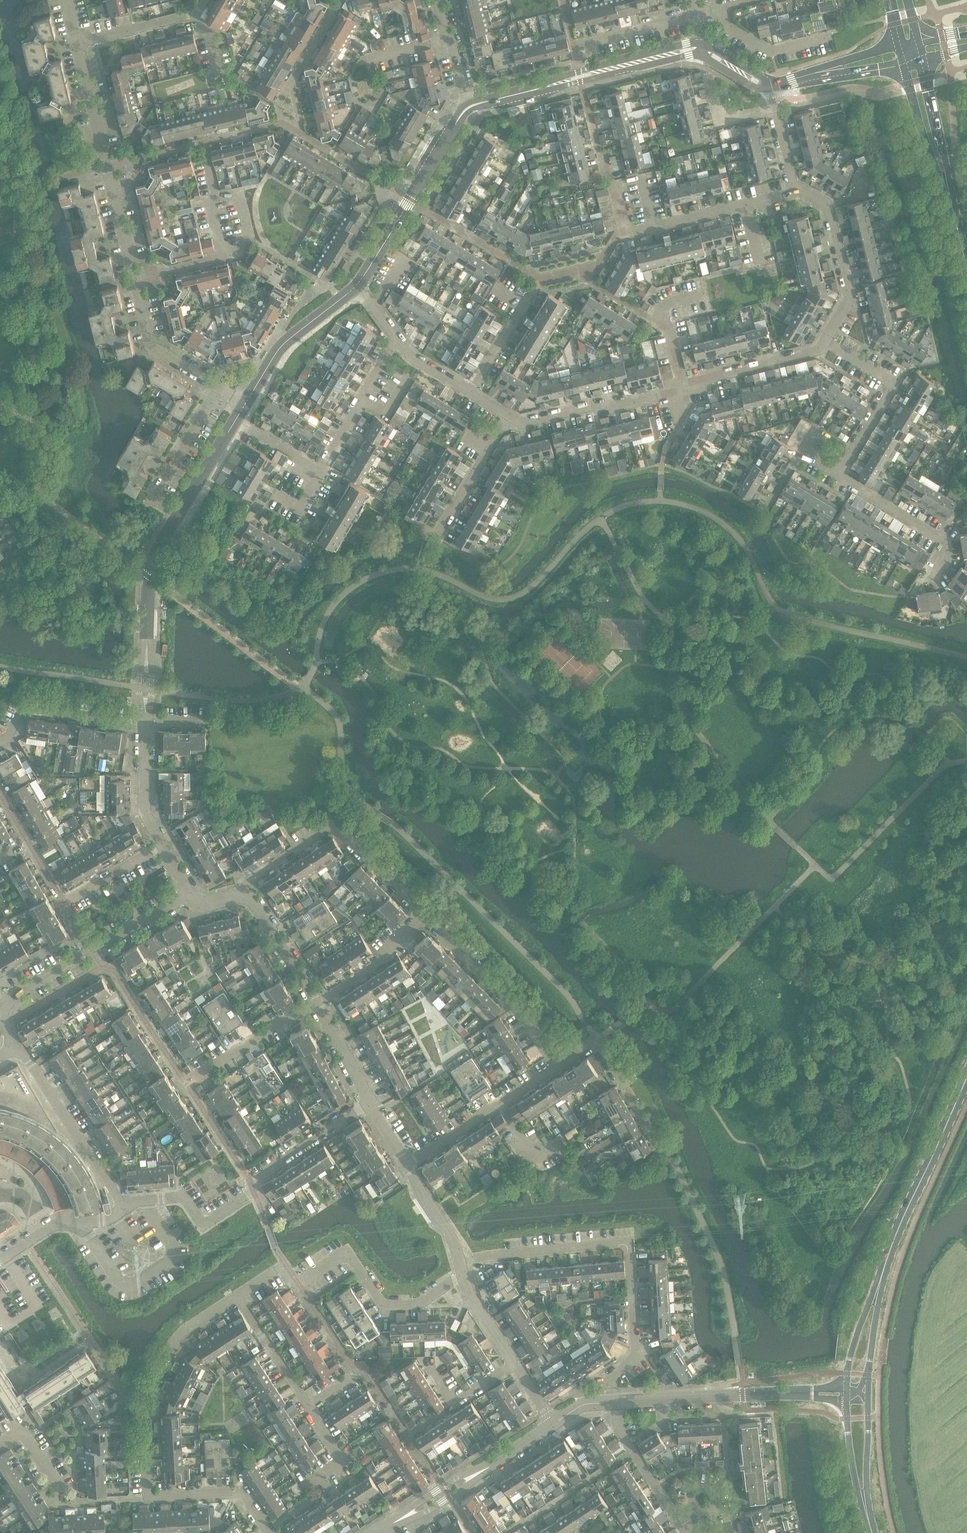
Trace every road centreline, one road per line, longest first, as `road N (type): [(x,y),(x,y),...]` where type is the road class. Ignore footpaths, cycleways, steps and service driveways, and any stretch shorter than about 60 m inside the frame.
road 1 (unclassified): [(616,1401),(613,1375),(636,1359),(631,1241),(460,1259)]
road 2 (secondary): [(856,1393),(895,1241),(966,1077)]
road 3 (residential): [(127,1207),(185,1197),(203,1224),(368,1104)]
road 4 (tertiary): [(146,687),(152,563),(237,419)]
road 5 (tertiary): [(701,41),(469,106)]
road 6 (unclassified): [(148,1497),(148,1390),(172,1343),(237,1295)]
road 7 (tertiary): [(616,1401),(856,1393)]
road 8 (unclassified): [(133,279),(80,45)]
road 9 (tertiary): [(469,106),(699,53)]
road 10 (tertiary): [(0,1012),(19,991),(190,895)]
road 11 (secondary): [(902,62),(966,269)]
road 12 (tertiary): [(358,285),(469,106)]
road 13 (unclassified): [(300,1284),(352,1251),(385,1303),(416,1302),(465,1275)]
road 14 (secondary): [(966,261),(921,59)]
road 15 (tertiary): [(555,1423),(381,1532)]
road 16 (residential): [(907,596),(917,580),(947,567),(950,546),(839,475)]
road 17 (residential): [(559,1066),(518,1001),(425,914)]
road 18 (residential): [(127,1207),(20,1046)]
road 19 (residential): [(839,475),(894,383),(825,340)]
road 20 (residential): [(682,385),(605,410),(591,406),(524,423),(510,416)]
road 21 (residential): [(825,340),(850,300),(827,205),(798,186)]
road 22 (unclassified): [(410,1165),(559,1066)]
road 23 (unclassified): [(628,232),(798,186)]
road 24 (tertiary): [(246,404),(278,350),(358,285)]
road 25 (residential): [(0,743),(30,708),(146,720)]
road 26 (residential): [(187,1084),(317,1004)]
road 27 (unclassified): [(692,1532),(635,1451),(616,1401)]
road 28 (residential): [(825,340),(812,353),(682,385)]
road 29 (residential): [(322,472),(396,339)]
road 30 (unclassified): [(222,389),(154,348),(133,279)]
road 31 (unclassified): [(274,1532),(248,1491),(148,1497)]
road 32 (unclassified): [(0,1260),(60,1221),(105,1220),(127,1207)]
road 33 (residential): [(317,1004),(393,953),(425,914)]
road 34 (residential): [(437,536),(510,416)]
road 35 (secondary): [(872,1532),(856,1393)]
road 36 (tertiary): [(767,89),(902,62)]
road 37 (tertiary): [(898,45),(769,80)]
road 38 (residential): [(309,1407),(237,1295)]
road 39 (unclassified): [(152,502),(222,389)]
road 40 (tertiary): [(247,894),(317,1004)]
road 41 (tertiary): [(146,720),(145,814),(162,844)]
road 42 (unclassified): [(682,385),(657,306),(701,296)]
road 43 (unclassified): [(828,38),(772,52),(729,26),(724,7)]
road 44 (residential): [(425,914),(334,825)]
road 45 (unclassified): [(574,46),(697,14)]
road 46 (residential): [(661,1145),(597,1038)]
road 47 (unclassified): [(80,45),(197,12)]

